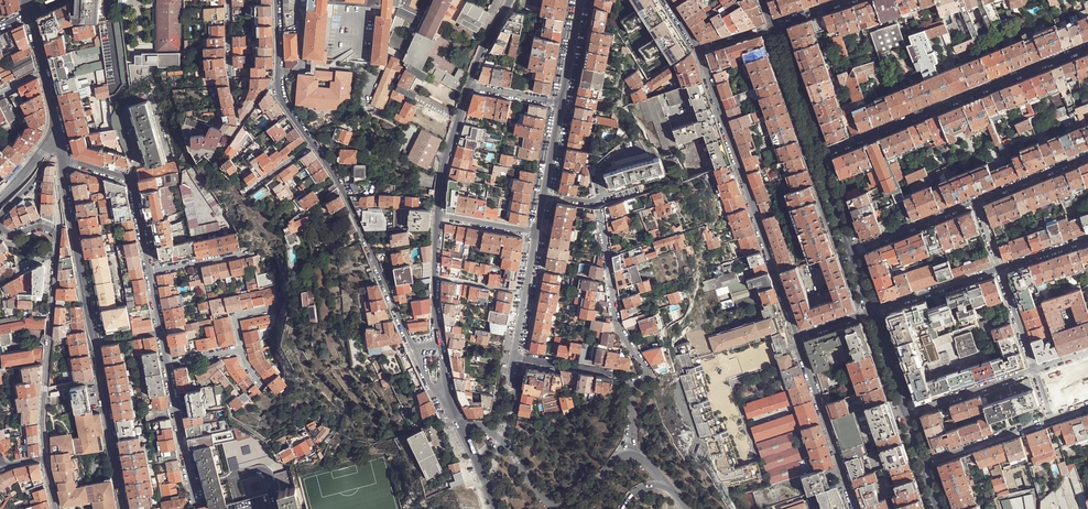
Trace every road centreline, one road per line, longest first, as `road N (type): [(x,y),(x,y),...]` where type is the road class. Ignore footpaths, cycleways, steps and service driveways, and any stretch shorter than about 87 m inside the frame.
road 1 (trunk): [(525,0),(800,302),(989,450),(1087,499)]
road 2 (trunk): [(1087,499),(989,450),(800,302),(525,0)]
road 3 (residential): [(699,51),(798,338)]
road 4 (residential): [(1087,49),(818,157)]
road 5 (residential): [(629,453),(631,387),(647,370),(617,325),(600,215)]
road 6 (residential): [(313,145),(340,186),(412,349)]
road 7 (unclassified): [(459,425),(493,431),(555,506),(578,500),(629,453)]
road 8 (residential): [(44,458),(56,251)]
road 9 (tertiary): [(63,161),(94,344)]
road 10 (residential): [(798,338),(856,508)]
road 11 (tertiary): [(94,344),(125,508)]
road 12 (unclassified): [(149,272),(132,181),(63,161)]
road 13 (unclassified): [(195,506),(166,363)]
road 14 (tertiary): [(818,157),(773,27)]
road 15 (residential): [(851,253),(977,202)]
road 16 (unclassified): [(1000,269),(872,313)]
road 17 (residential): [(1035,370),(907,414)]
road 18 (residential): [(924,463),(1052,420)]
road 19 (unclassified): [(437,216),(470,86)]
road 20 (unclassified): [(439,345),(437,216)]

